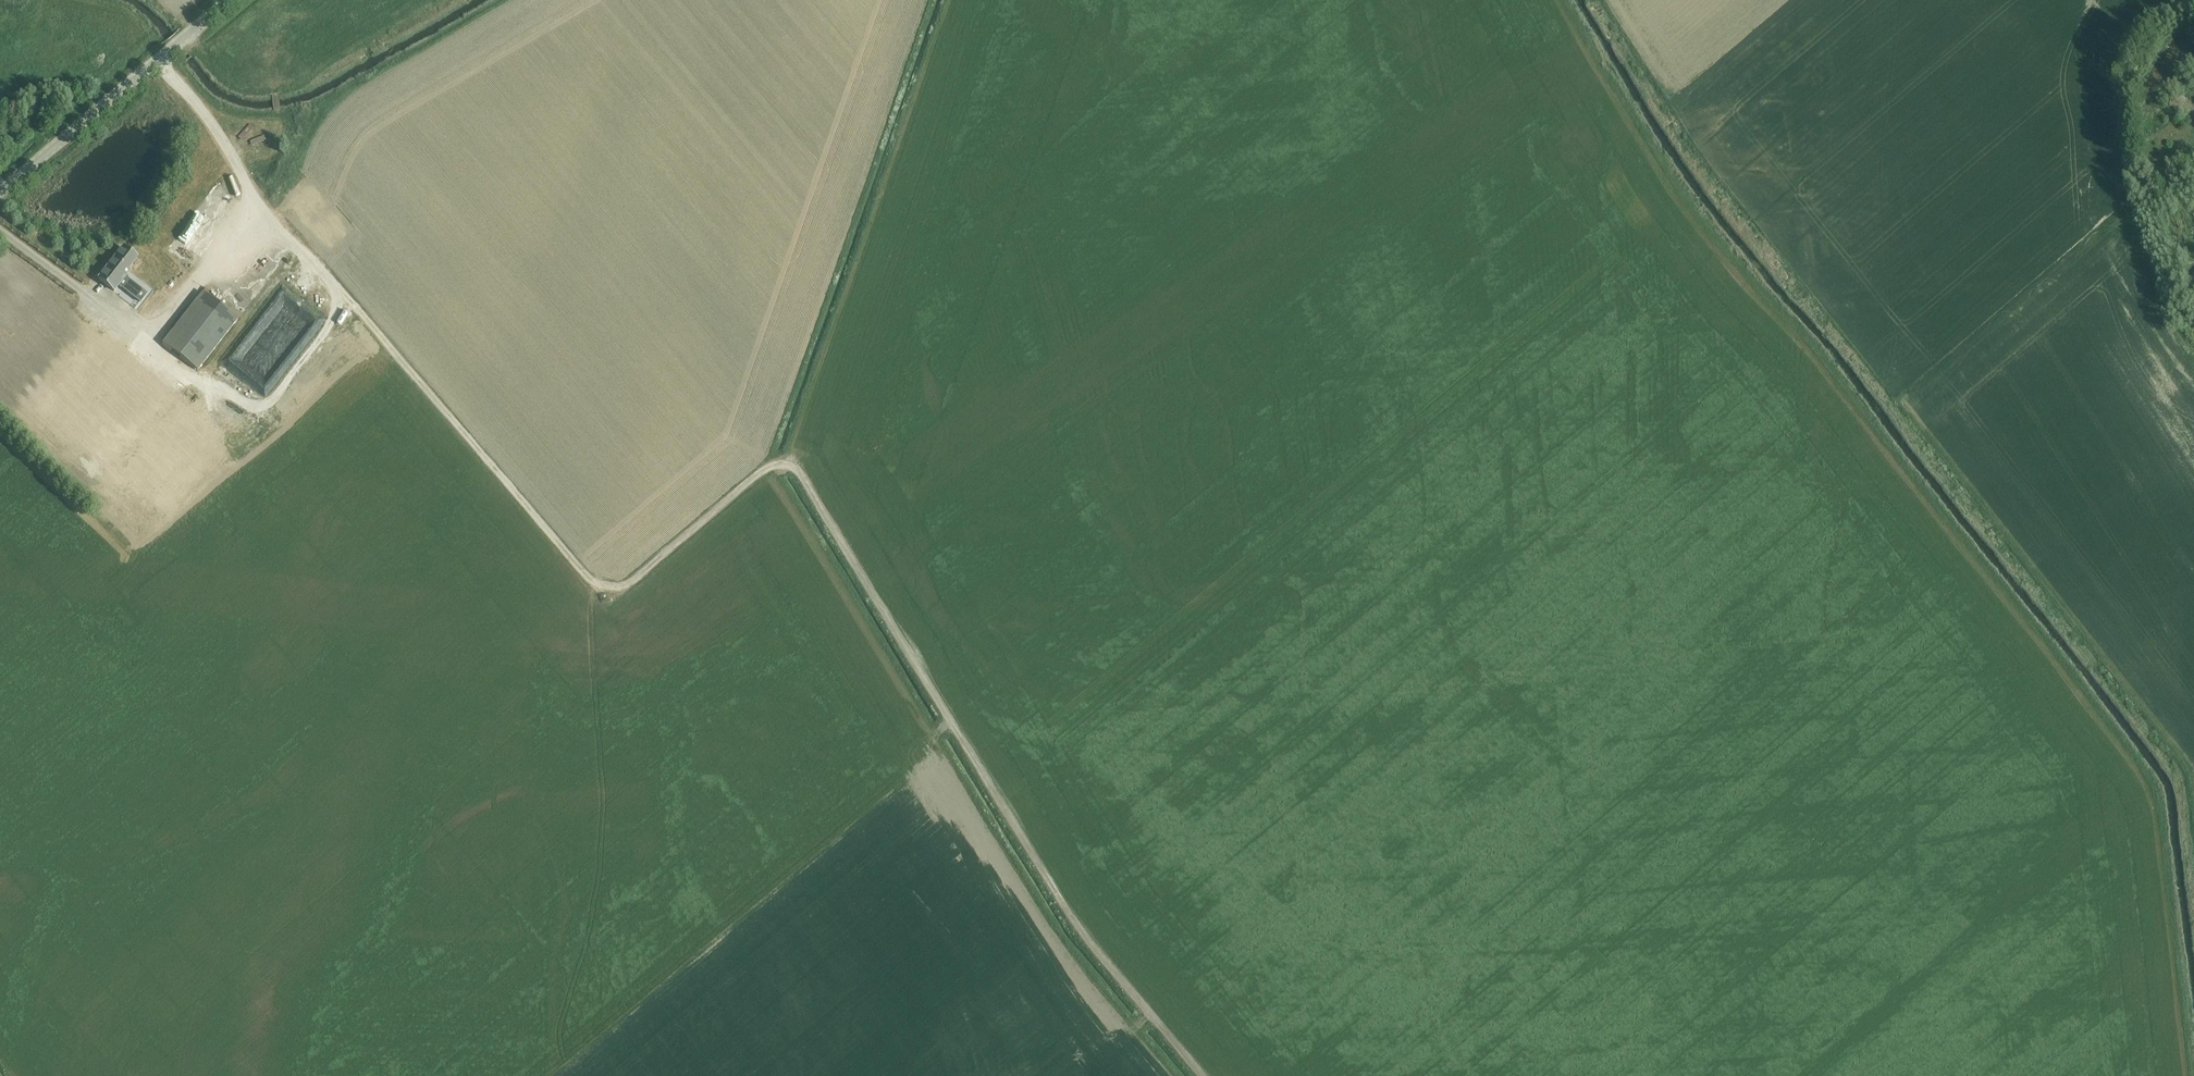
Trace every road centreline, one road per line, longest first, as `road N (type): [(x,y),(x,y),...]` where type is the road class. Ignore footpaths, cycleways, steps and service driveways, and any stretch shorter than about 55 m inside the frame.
road 1 (track): [(1197,1075),(1062,904),(789,464),(770,464),(626,586),(606,590),(315,260)]
road 2 (unclassified): [(0,193),(230,0)]

